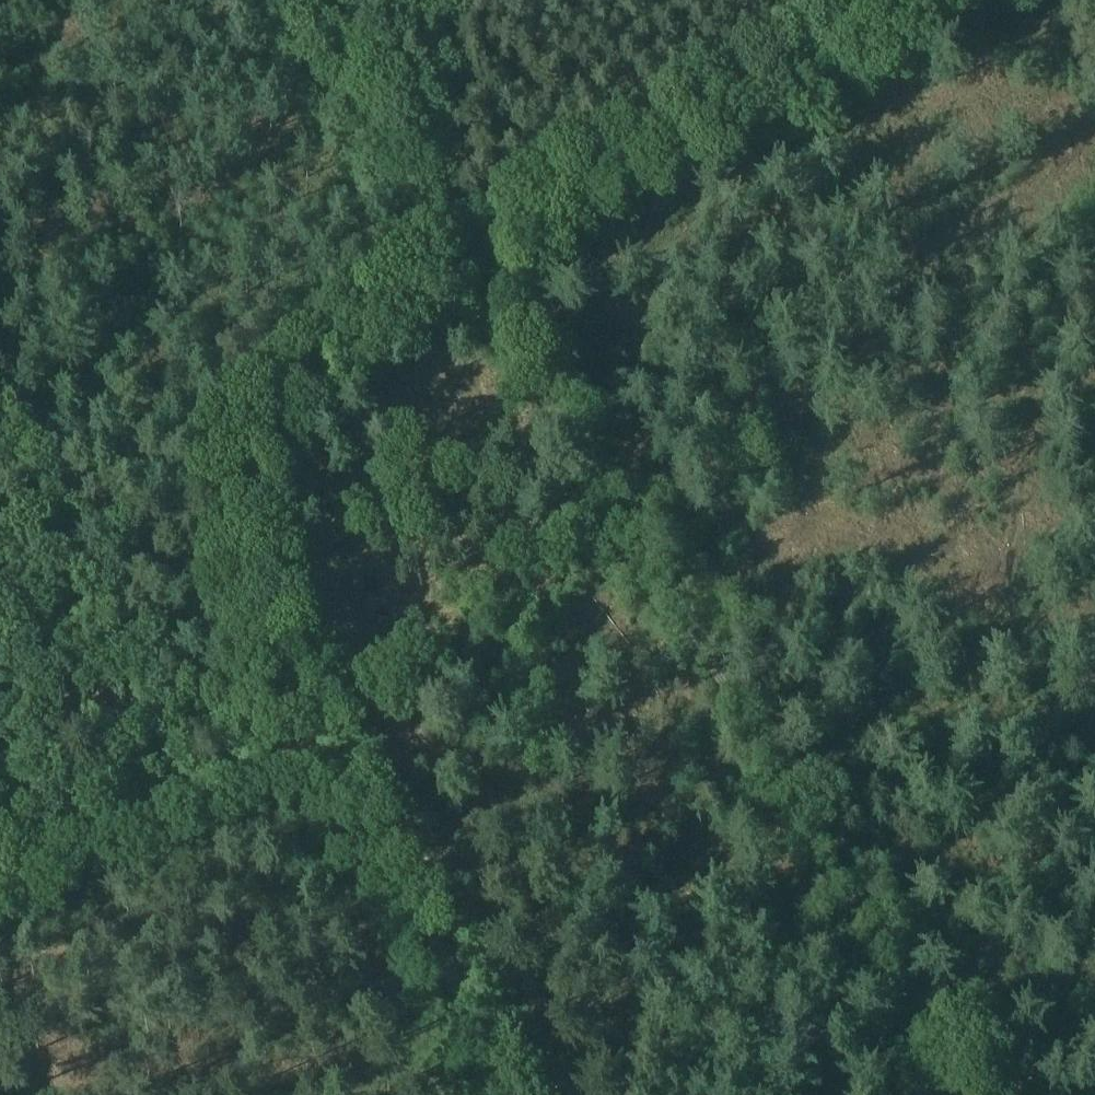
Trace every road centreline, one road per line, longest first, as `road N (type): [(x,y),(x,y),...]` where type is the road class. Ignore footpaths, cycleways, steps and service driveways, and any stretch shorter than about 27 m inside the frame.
road 1 (track): [(465,267),(337,359),(272,427),(253,464),(248,548),(257,597),(288,676),(523,1094)]
road 2 (track): [(465,267),(981,1094)]
road 3 (track): [(0,353),(216,715),(94,797),(23,858),(0,893)]
road 4 (track): [(939,0),(465,267)]
road 5 (track): [(344,776),(504,965),(557,1094)]
road 6 (track): [(305,0),(465,267)]
road 7 (track): [(216,715),(352,790)]

